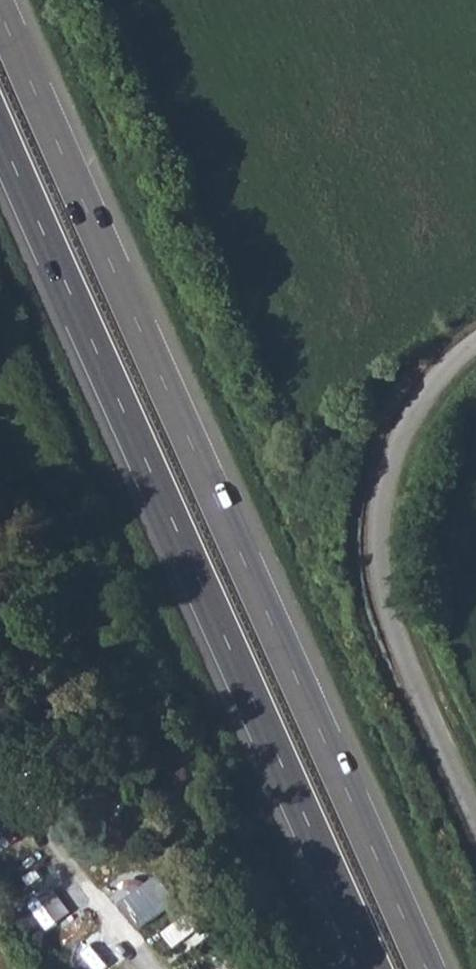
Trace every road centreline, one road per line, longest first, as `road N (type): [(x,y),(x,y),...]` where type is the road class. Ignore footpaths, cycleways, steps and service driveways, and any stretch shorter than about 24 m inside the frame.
road 1 (trunk): [(427,968),(0,11)]
road 2 (trunk): [(0,133),(374,968)]
road 3 (unclassified): [(475,342),(417,409),(387,485),(380,553),(402,643),(475,815)]
road 4 (unclassified): [(0,764),(133,935)]

